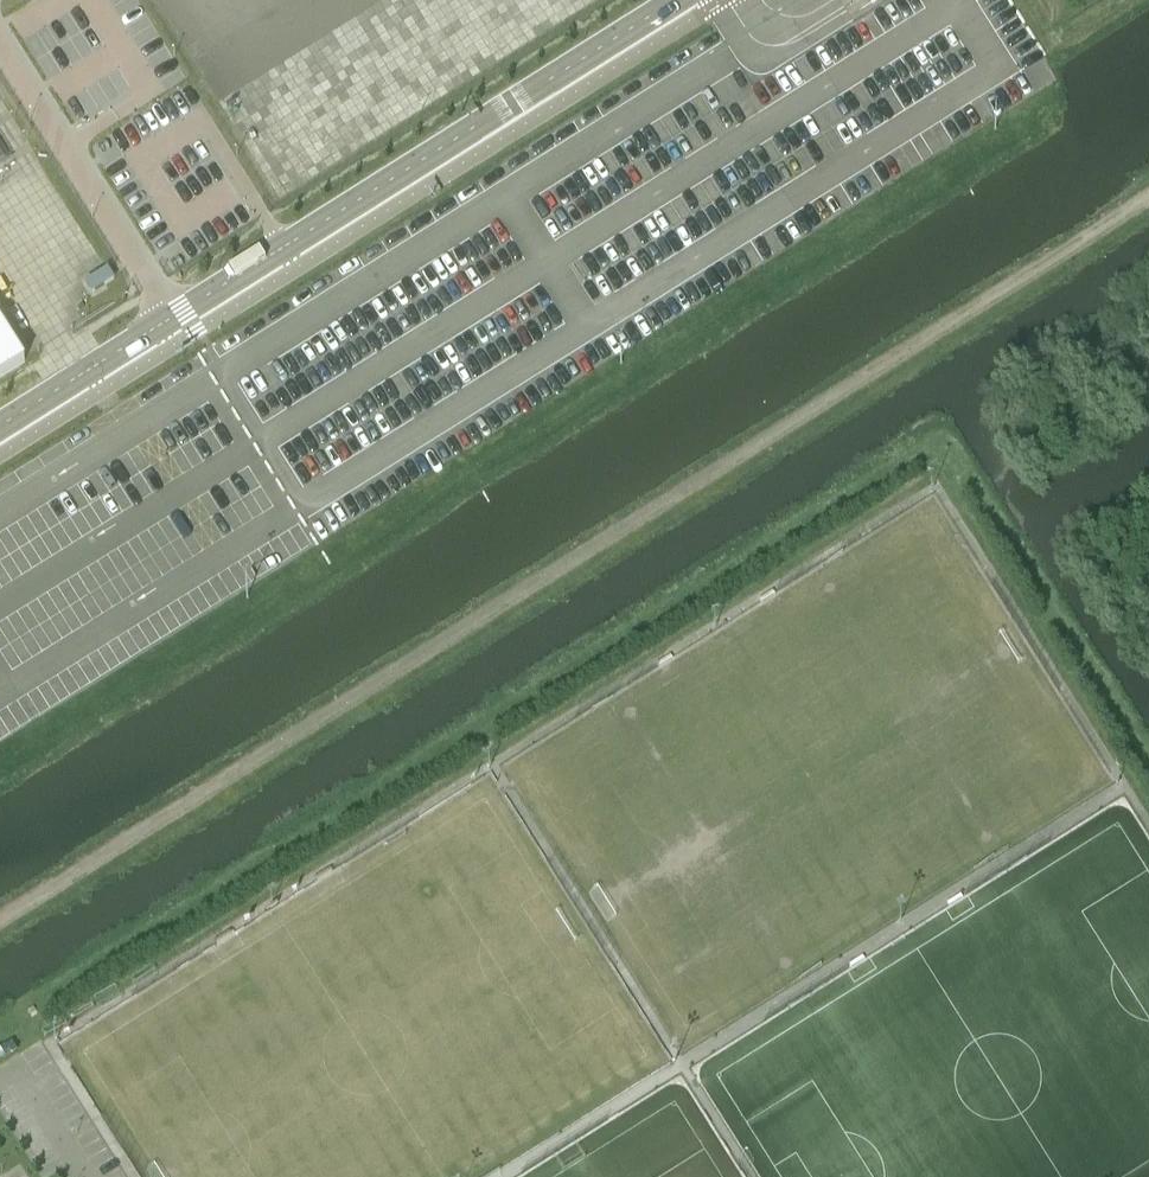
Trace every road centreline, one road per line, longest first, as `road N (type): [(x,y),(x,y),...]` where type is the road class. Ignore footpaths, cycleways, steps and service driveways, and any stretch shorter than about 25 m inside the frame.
road 1 (track): [(0,916),(1148,196)]
road 2 (secondary): [(675,0),(0,425)]

